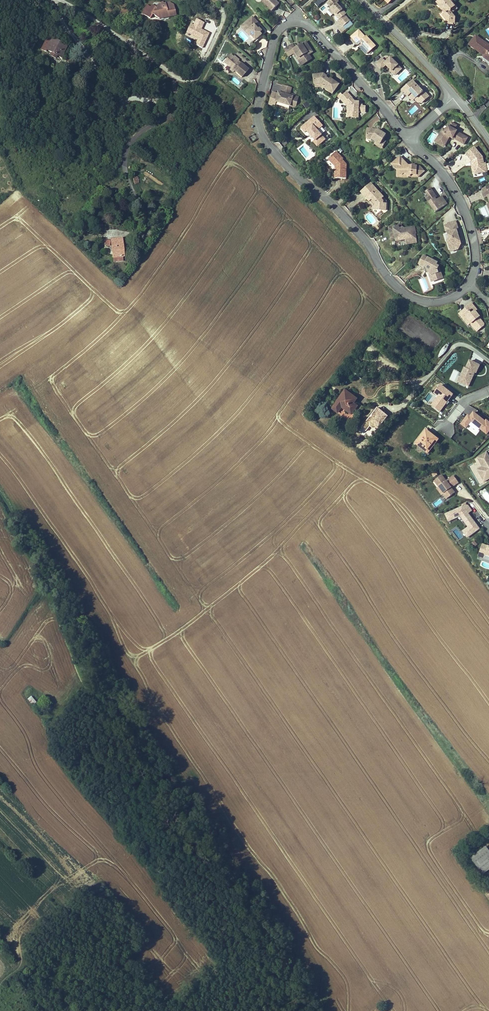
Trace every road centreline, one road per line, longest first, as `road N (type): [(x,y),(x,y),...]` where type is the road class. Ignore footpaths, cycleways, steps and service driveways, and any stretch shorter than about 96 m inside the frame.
road 1 (residential): [(409,138),(306,25),(296,20),(277,30),(260,126),(299,181),(334,206)]
road 2 (unclassified): [(61,0),(183,81),(197,77),(221,25)]
road 3 (track): [(0,488),(61,606),(75,661)]
road 4 (residential): [(471,280),(446,298),(406,293),(334,206)]
road 5 (residential): [(409,138),(464,205),(475,251),(471,280)]
road 6 (residential): [(455,97),(359,0)]

